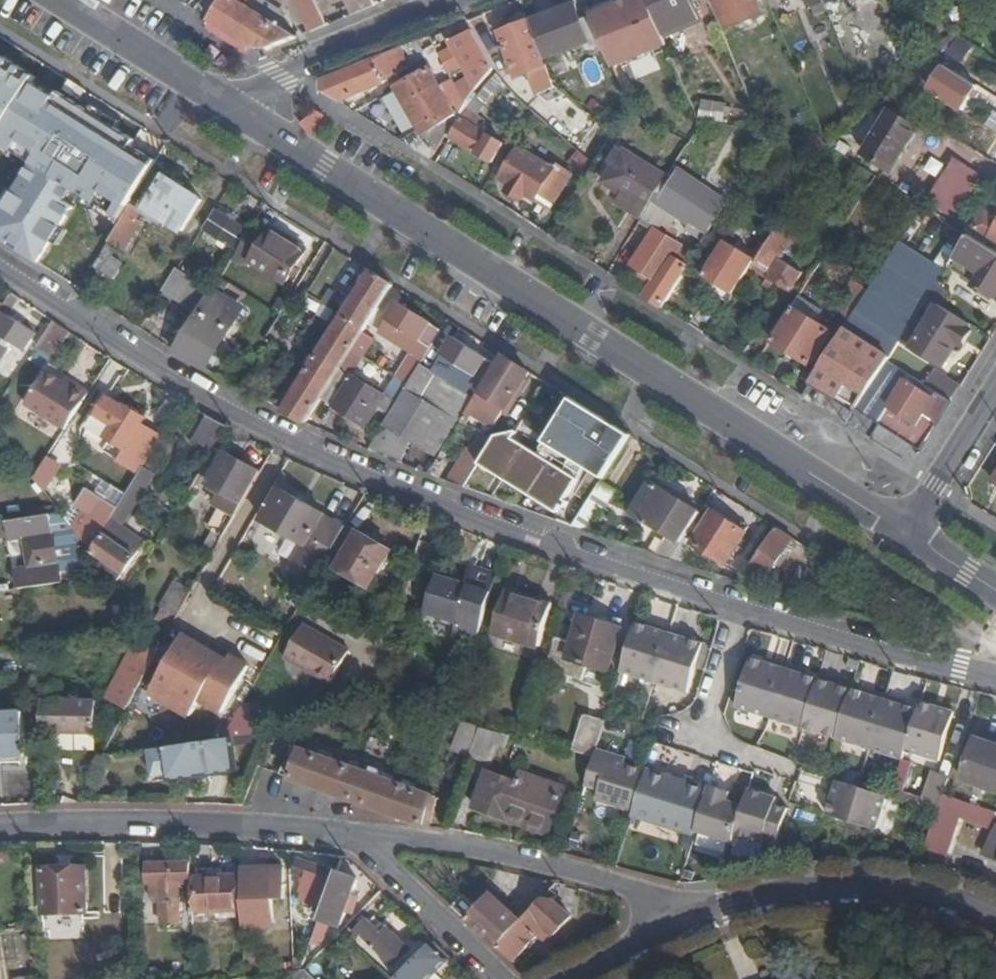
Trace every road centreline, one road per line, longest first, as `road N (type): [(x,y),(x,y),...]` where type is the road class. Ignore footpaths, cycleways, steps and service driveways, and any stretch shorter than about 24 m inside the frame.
road 1 (residential): [(995,678),(735,609),(400,494),(156,372),(0,265)]
road 2 (tertiary): [(909,536),(245,114)]
road 3 (residential): [(0,833),(173,830),(364,844)]
road 4 (residential): [(364,844),(561,872),(639,891),(690,929)]
road 5 (residential): [(690,929),(762,903),(868,892),(947,901),(995,920)]
road 6 (residential): [(466,0),(283,75),(245,114)]
road 7 (tertiary): [(245,114),(59,0)]
road 8 (residential): [(364,844),(500,978)]
road 9 (residential): [(909,536),(995,388)]

